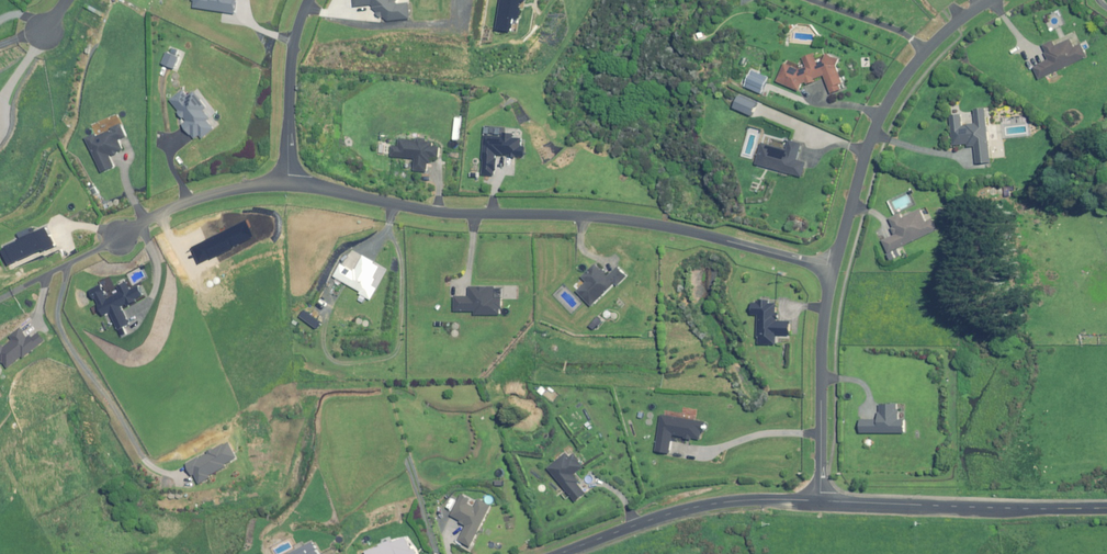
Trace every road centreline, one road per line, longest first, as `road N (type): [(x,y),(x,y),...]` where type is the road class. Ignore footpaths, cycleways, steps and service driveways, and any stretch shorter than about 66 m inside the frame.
road 1 (residential): [(287,184),(436,212),(630,221),(834,266)]
road 2 (residential): [(834,266),(885,106),(935,41),(989,0)]
road 3 (unclassified): [(1106,507),(820,501)]
road 4 (unclassified): [(820,501),(698,506),(559,553)]
road 5 (residential): [(820,501),(821,347),(834,266)]
road 6 (residential): [(287,184),(292,51),(309,0)]
road 7 (residential): [(120,236),(196,199),(287,184)]

